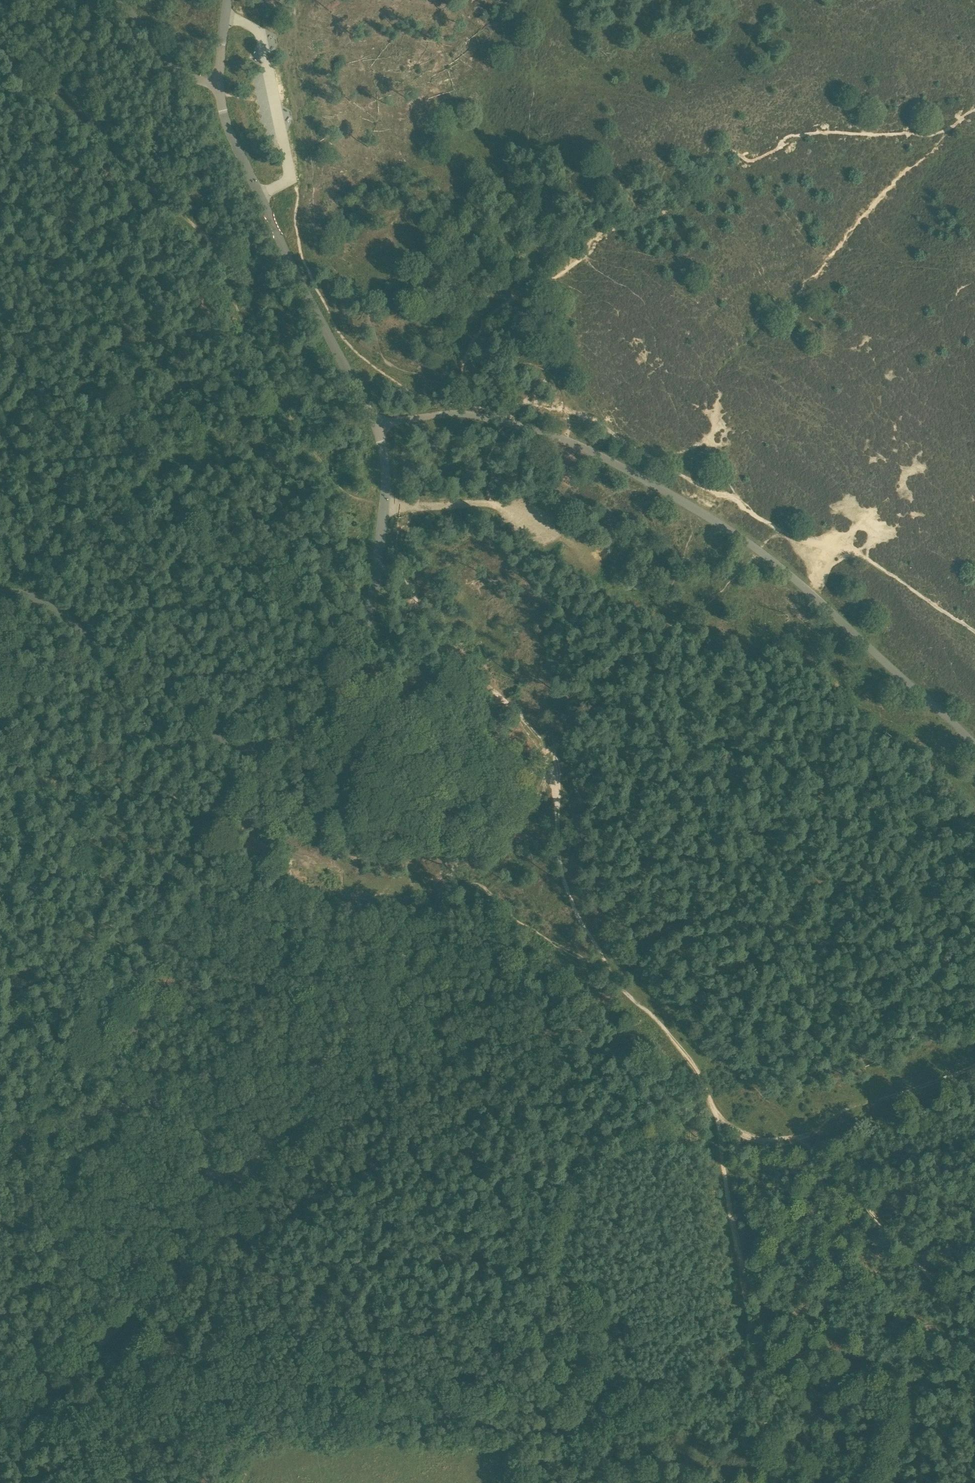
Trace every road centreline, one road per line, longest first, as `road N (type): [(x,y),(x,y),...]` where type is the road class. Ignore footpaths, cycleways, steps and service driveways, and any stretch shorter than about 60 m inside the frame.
road 1 (unclassified): [(0,594),(54,608),(169,703),(242,745),(301,732),(352,667),(370,615),(383,524),(378,425),(259,197),(216,84)]
road 2 (track): [(974,744),(760,549),(603,456),(474,416),(378,425)]
road 3 (unclassified): [(0,1415),(40,1393),(125,1315),(193,1222),(213,1145),(191,1114),(145,1103),(69,1124),(0,1160)]

